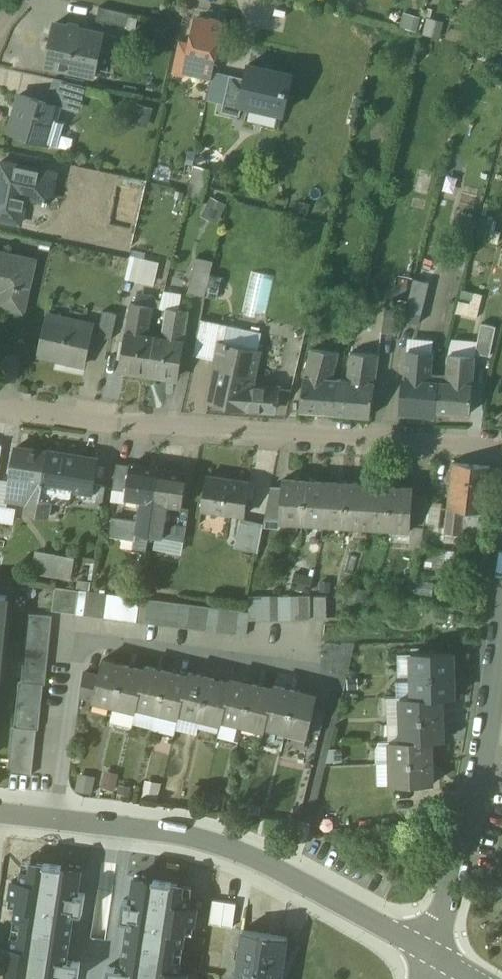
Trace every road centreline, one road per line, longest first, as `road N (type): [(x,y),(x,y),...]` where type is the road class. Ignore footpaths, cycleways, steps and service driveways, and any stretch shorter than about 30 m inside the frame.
road 1 (residential): [(501,446),(134,424),(0,406)]
road 2 (residential): [(433,954),(271,863),(215,842),(55,817)]
road 3 (residential): [(316,656),(246,662),(101,643),(81,652),(55,817)]
road 4 (residential): [(433,954),(463,860),(501,636)]

